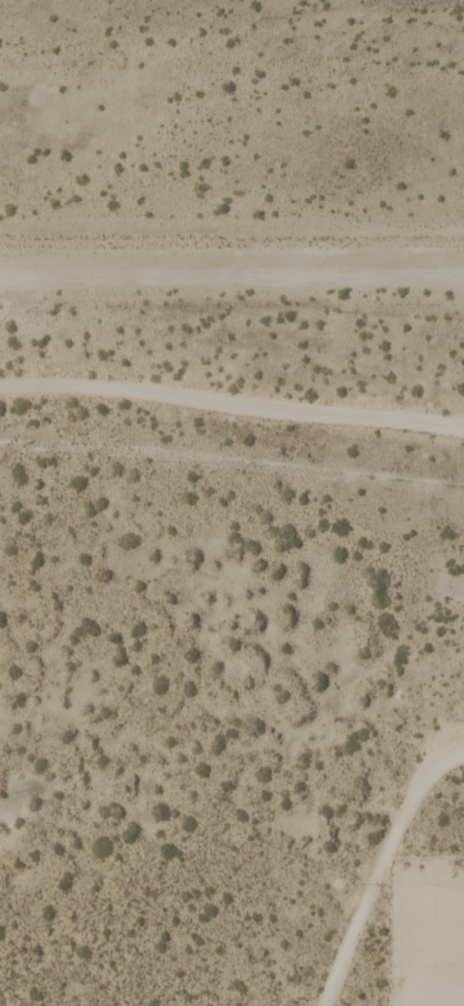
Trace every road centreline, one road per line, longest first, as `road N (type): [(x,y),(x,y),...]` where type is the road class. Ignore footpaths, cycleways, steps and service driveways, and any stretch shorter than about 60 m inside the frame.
road 1 (residential): [(463,426),(254,407),(173,391),(0,384)]
road 2 (residential): [(325,1005),(425,775),(463,753)]

